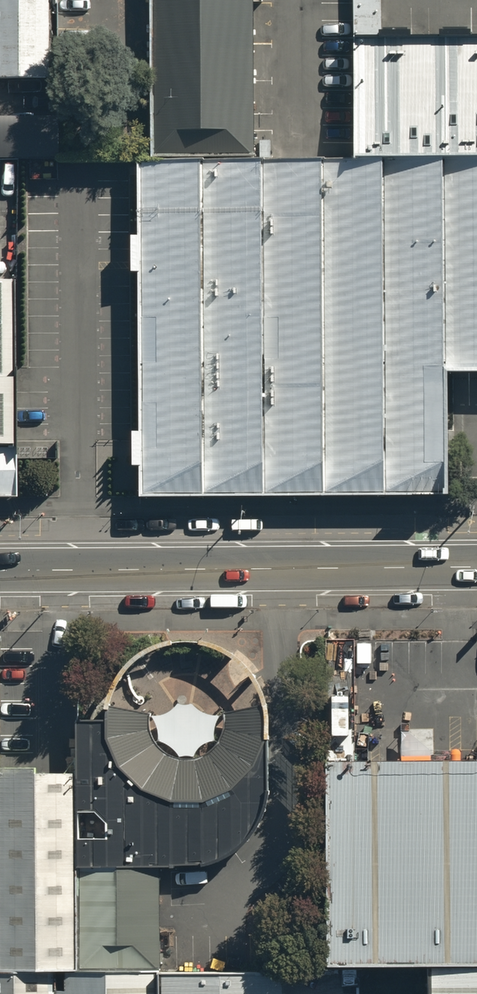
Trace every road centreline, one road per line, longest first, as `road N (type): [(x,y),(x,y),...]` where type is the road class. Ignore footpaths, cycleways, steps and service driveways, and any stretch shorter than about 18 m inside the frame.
road 1 (secondary): [(0,567),(476,563)]

